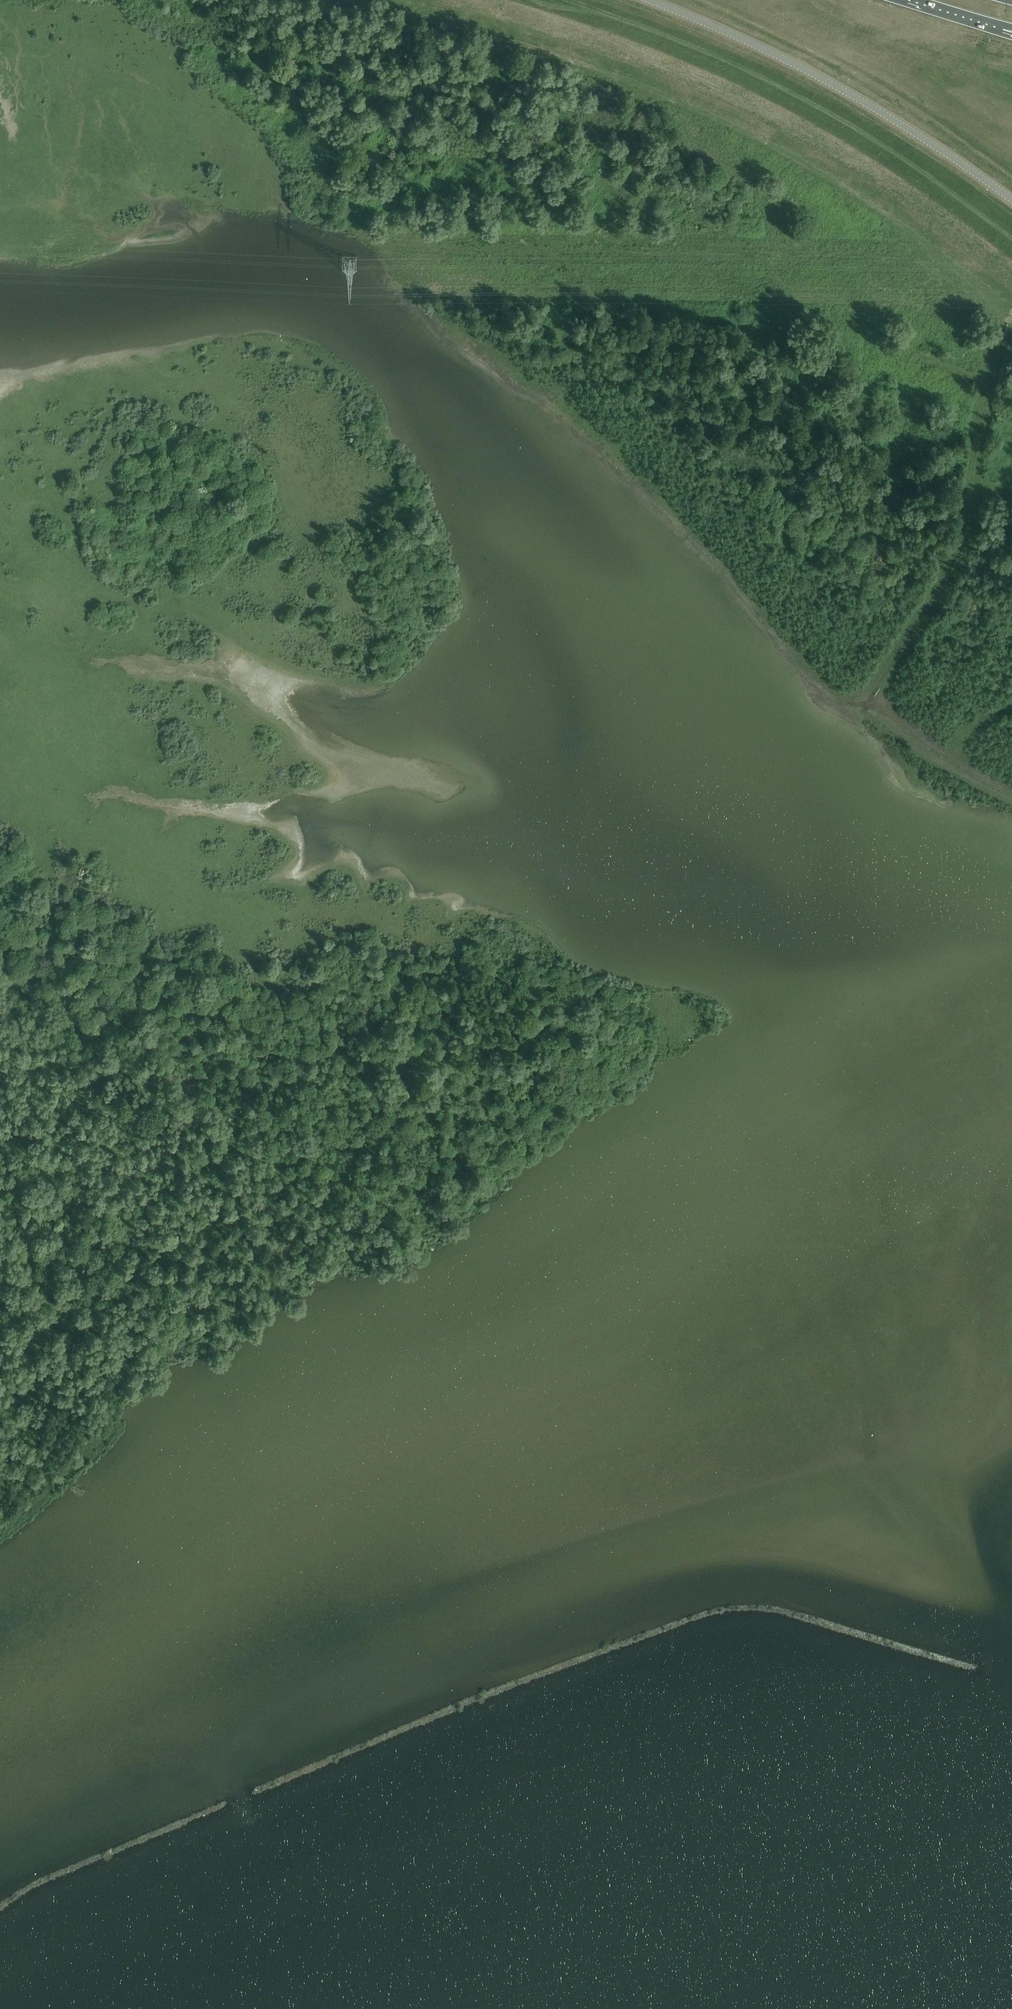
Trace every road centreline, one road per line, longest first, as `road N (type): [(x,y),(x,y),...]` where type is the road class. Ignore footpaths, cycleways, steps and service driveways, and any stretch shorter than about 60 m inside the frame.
road 1 (tertiary): [(1011,201),(842,90),(649,0)]

